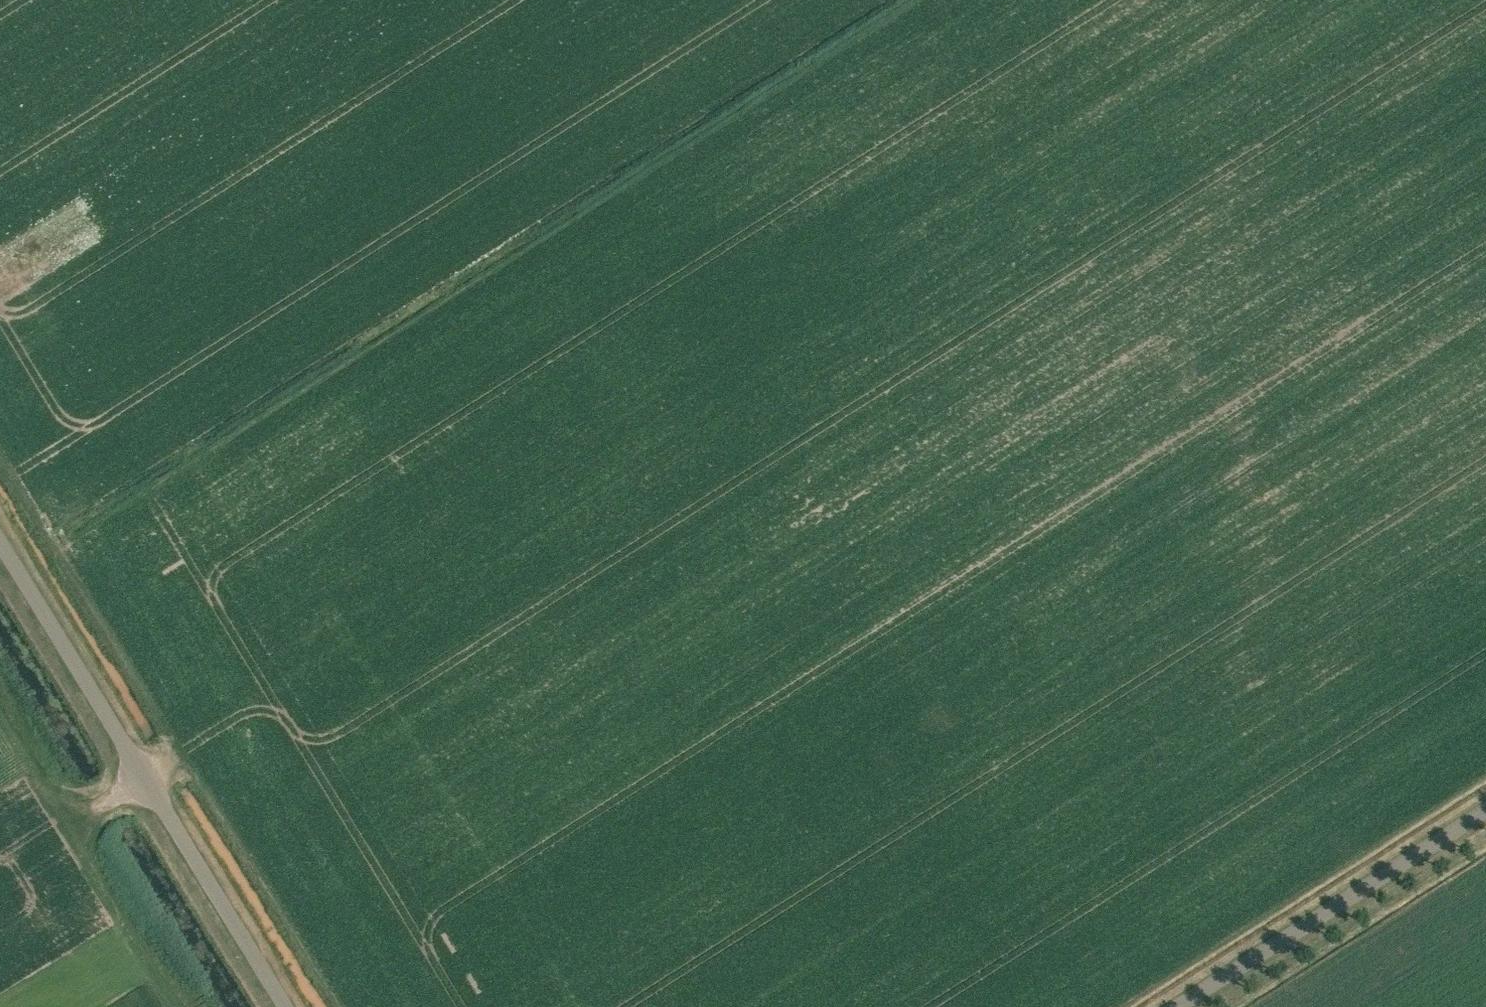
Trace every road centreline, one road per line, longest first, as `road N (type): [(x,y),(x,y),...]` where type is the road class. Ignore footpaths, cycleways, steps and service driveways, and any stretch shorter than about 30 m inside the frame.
road 1 (unclassified): [(287,1006),(0,542)]
road 2 (unclassified): [(1178,1006),(1485,810)]

